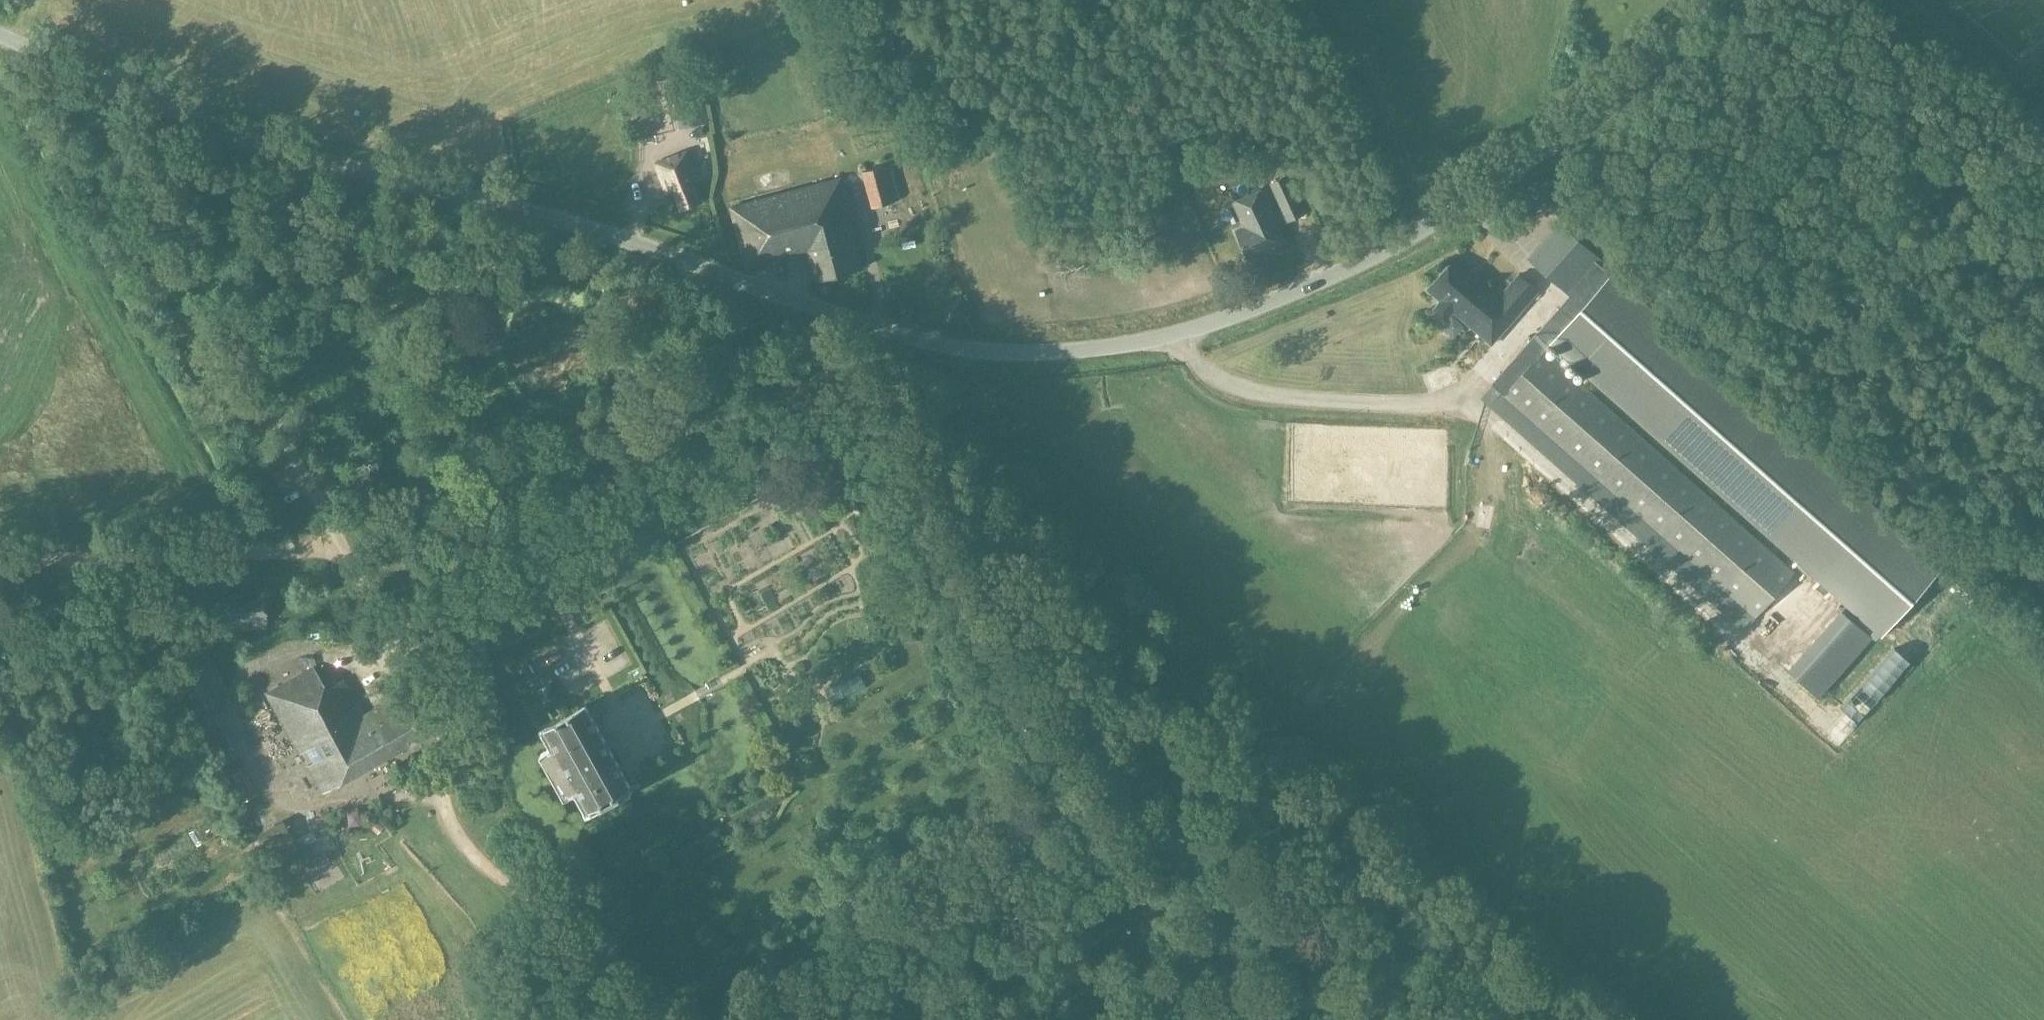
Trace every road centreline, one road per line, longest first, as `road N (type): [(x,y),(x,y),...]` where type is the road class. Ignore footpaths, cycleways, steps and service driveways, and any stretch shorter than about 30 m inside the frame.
road 1 (unclassified): [(0,36),(272,146),(575,225),(913,339),(1020,354),(1174,335),(1385,250),(1584,123),(1720,0)]
road 2 (track): [(724,445),(848,383),(1099,832)]
road 3 (unclassified): [(384,625),(116,151),(99,110),(100,87)]
road 4 (track): [(1099,832),(777,1019)]
road 5 (track): [(724,445),(531,548)]

